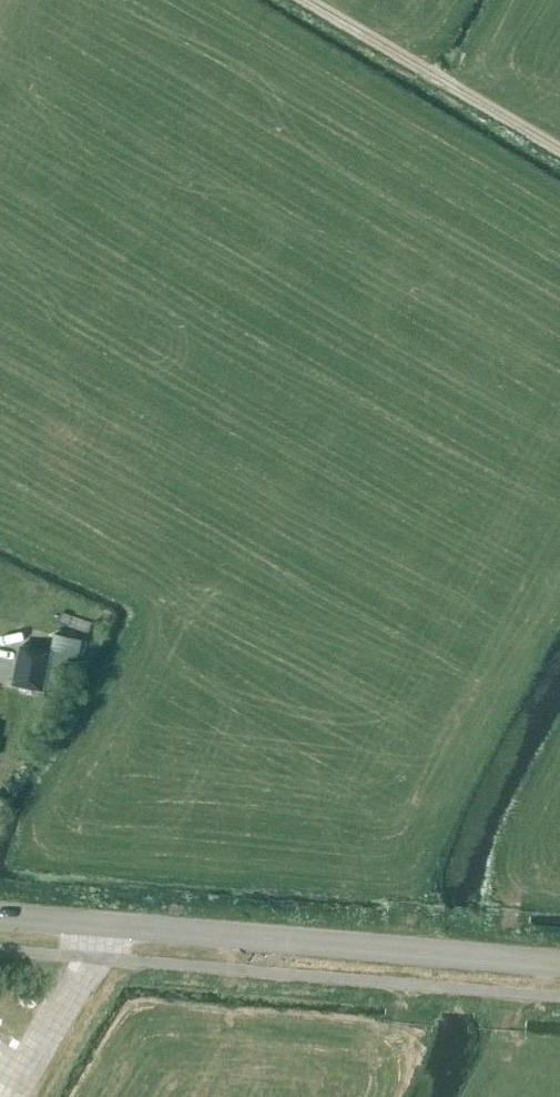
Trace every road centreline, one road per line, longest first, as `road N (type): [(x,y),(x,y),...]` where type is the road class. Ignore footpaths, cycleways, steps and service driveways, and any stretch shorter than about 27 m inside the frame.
road 1 (secondary): [(559,964),(0,918)]

